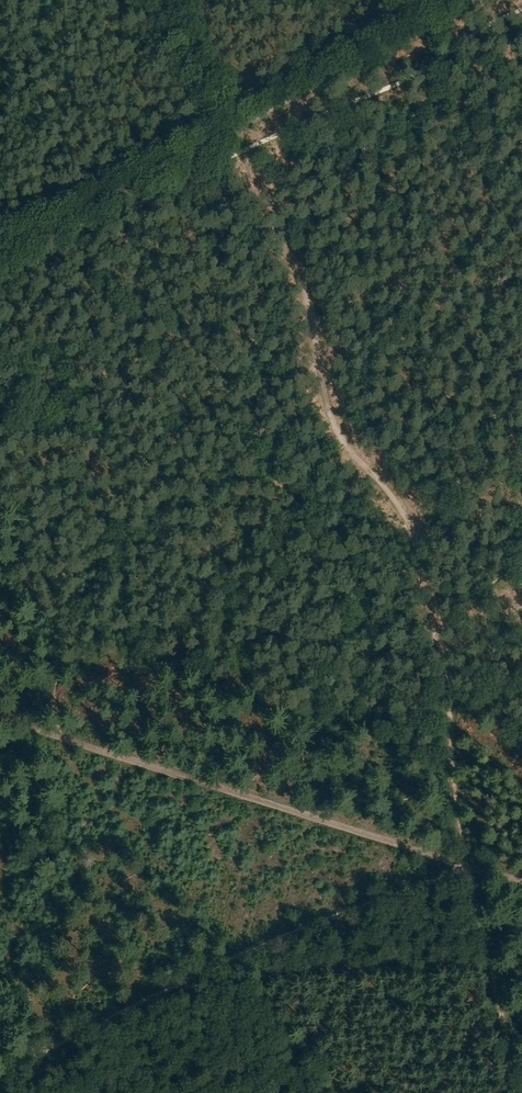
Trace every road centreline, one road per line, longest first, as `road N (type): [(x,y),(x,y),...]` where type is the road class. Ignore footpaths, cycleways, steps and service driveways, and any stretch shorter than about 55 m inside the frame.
road 1 (track): [(0,1073),(232,959),(465,869)]
road 2 (track): [(465,869),(63,747)]
road 3 (track): [(237,128),(300,256),(342,446)]
road 4 (track): [(482,0),(237,128)]
road 5 (track): [(237,128),(0,253)]
road 6 (track): [(515,1092),(465,869)]
road 7 (track): [(173,0),(237,128)]
road 8 (track): [(453,733),(465,869)]
road 9 (track): [(436,614),(453,733)]

